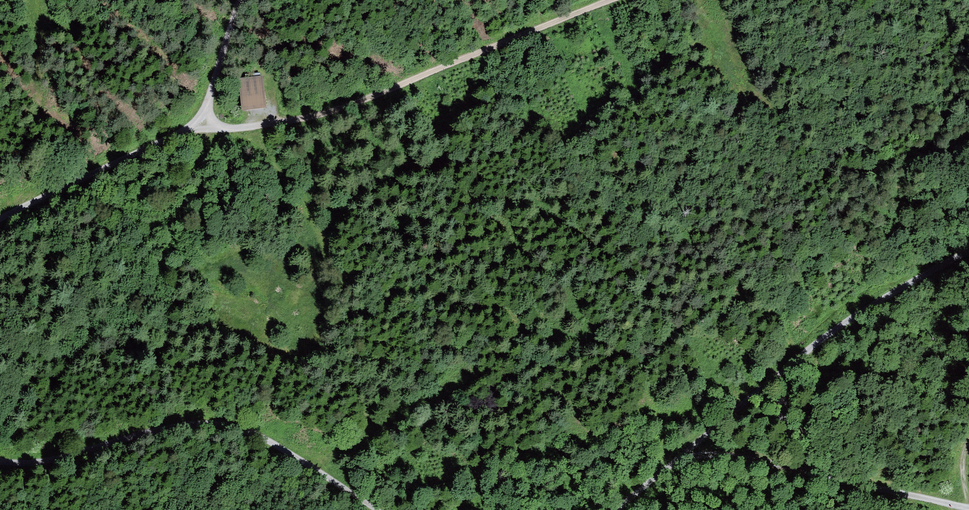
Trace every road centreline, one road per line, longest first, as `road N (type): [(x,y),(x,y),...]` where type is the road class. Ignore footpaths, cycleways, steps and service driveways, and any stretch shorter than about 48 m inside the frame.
road 1 (track): [(199,125),(250,131),(331,114),(614,0)]
road 2 (track): [(371,509),(251,433),(217,424),(177,426),(41,463),(0,463)]
road 3 (track): [(241,0),(199,125),(0,219)]
road 4 (track): [(968,253),(785,370),(701,440)]
road 5 (track): [(701,440),(727,457),(968,506)]
road 6 (track): [(818,476),(779,438),(775,407),(785,370)]

